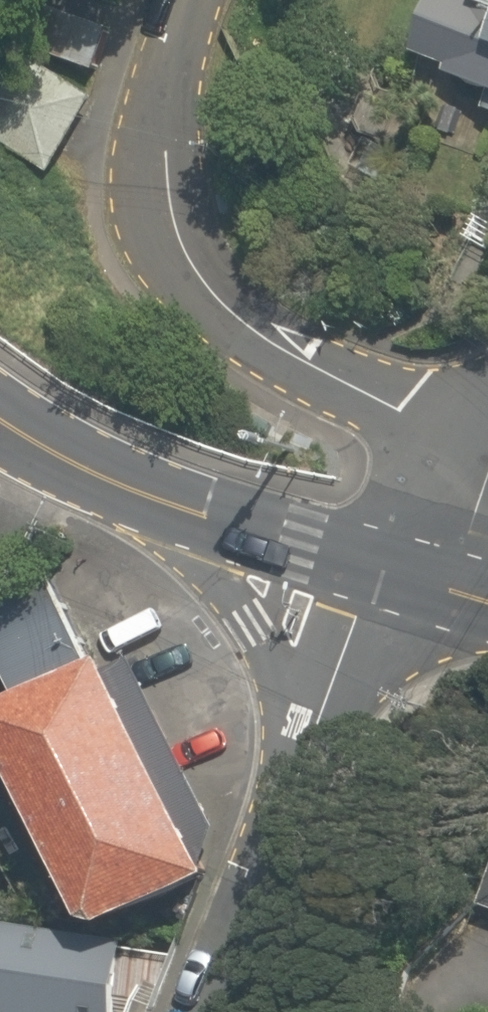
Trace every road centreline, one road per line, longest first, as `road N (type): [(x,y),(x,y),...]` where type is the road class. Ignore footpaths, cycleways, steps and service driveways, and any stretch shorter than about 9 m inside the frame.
road 1 (residential): [(191,0),(159,102),(166,176),(184,241),(235,322),(468,455)]
road 2 (tertiary): [(294,802),(300,716),(281,666),(200,562),(97,475)]
road 3 (tertiary): [(97,475),(298,545),(385,558)]
road 4 (residential): [(385,558),(294,802)]
road 5 (residential): [(294,802),(213,1011)]
road 6 (residential): [(468,455),(385,558)]

